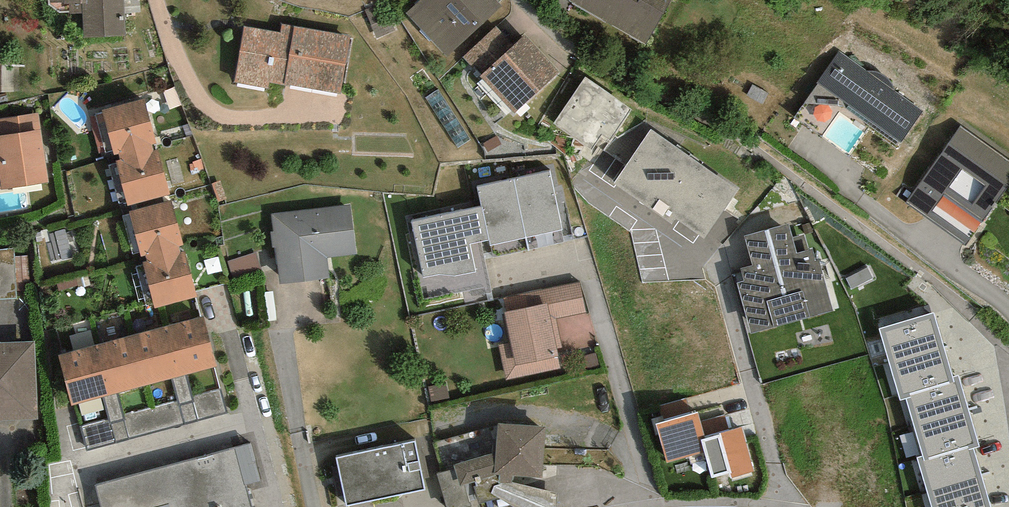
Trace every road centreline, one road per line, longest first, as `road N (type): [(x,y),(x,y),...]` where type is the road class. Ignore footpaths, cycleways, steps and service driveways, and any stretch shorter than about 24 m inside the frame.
road 1 (residential): [(1008,311),(804,149)]

